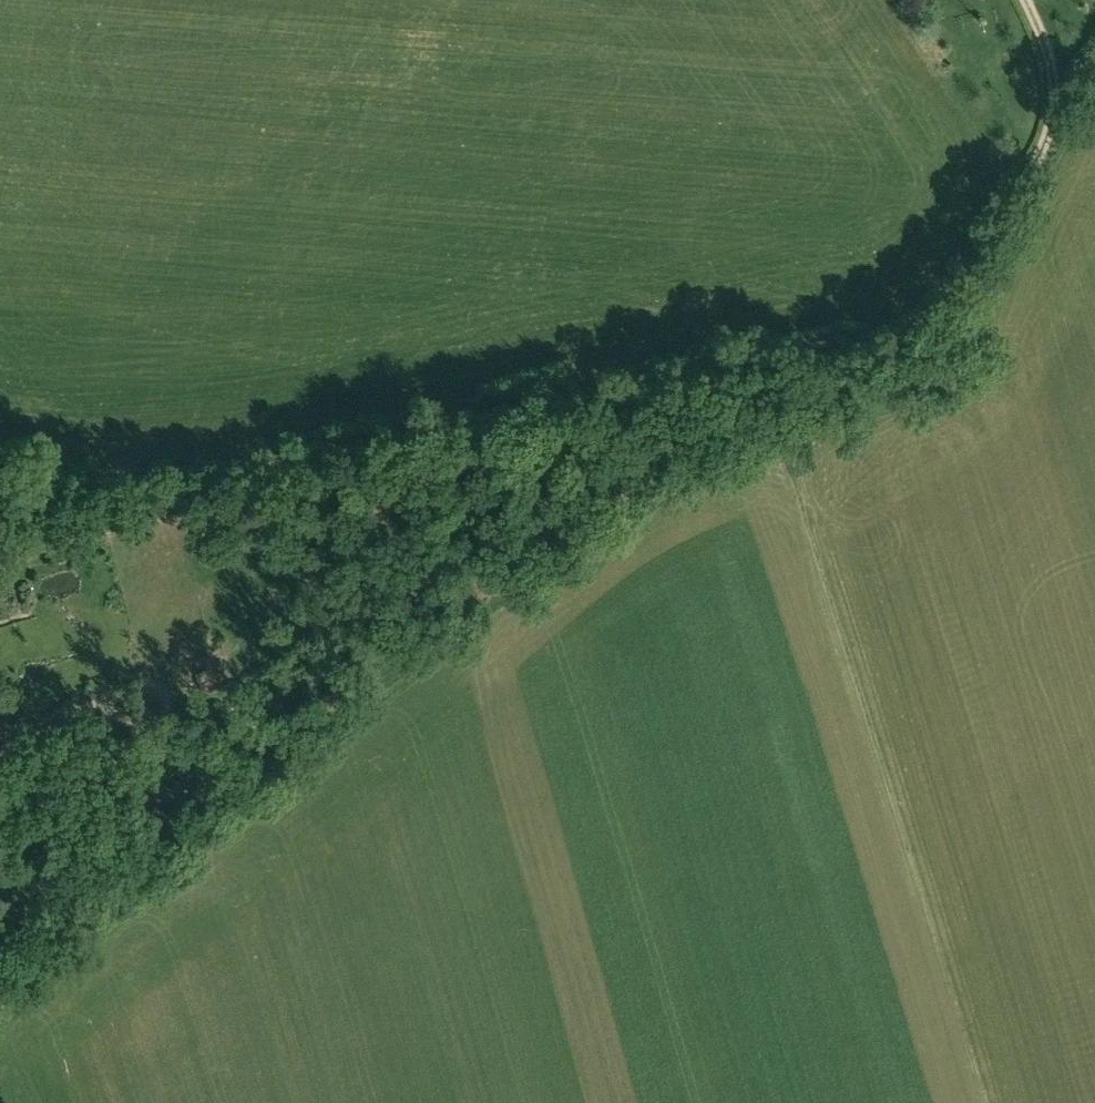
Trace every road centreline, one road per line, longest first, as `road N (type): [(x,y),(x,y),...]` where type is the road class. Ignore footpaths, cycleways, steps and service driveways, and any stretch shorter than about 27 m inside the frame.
road 1 (track): [(0,473),(124,483),(236,473),(916,334),(939,319),(1049,136),(1051,64),(1022,0)]

